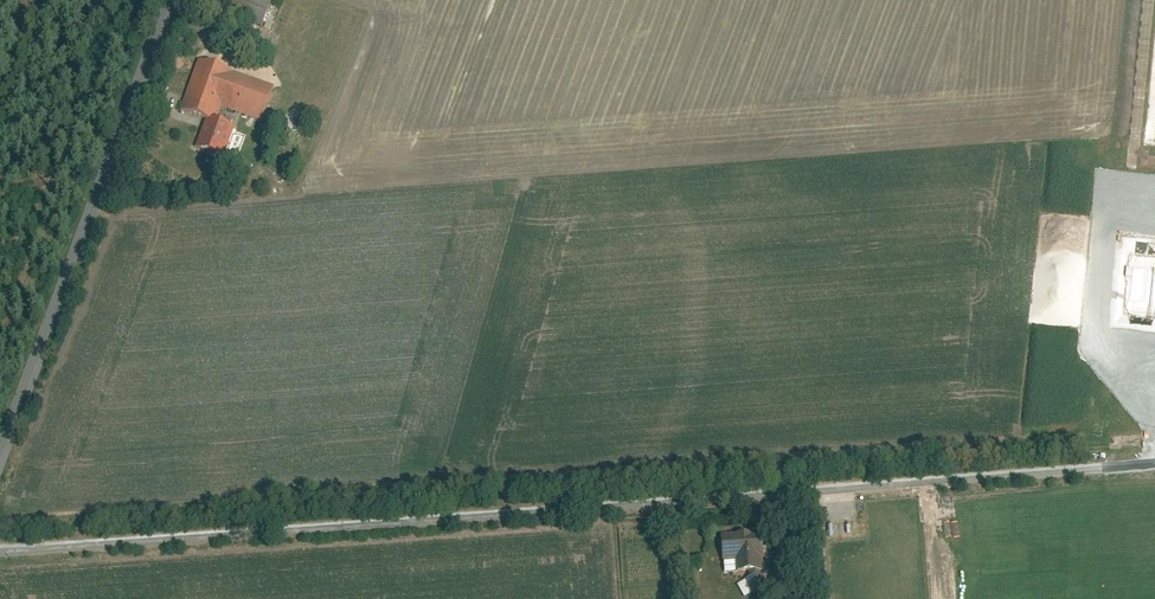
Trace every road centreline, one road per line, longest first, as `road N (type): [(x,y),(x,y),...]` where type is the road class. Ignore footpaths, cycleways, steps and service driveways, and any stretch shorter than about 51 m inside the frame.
road 1 (residential): [(0,550),(1154,466)]
road 2 (tertiary): [(171,0),(0,469)]

